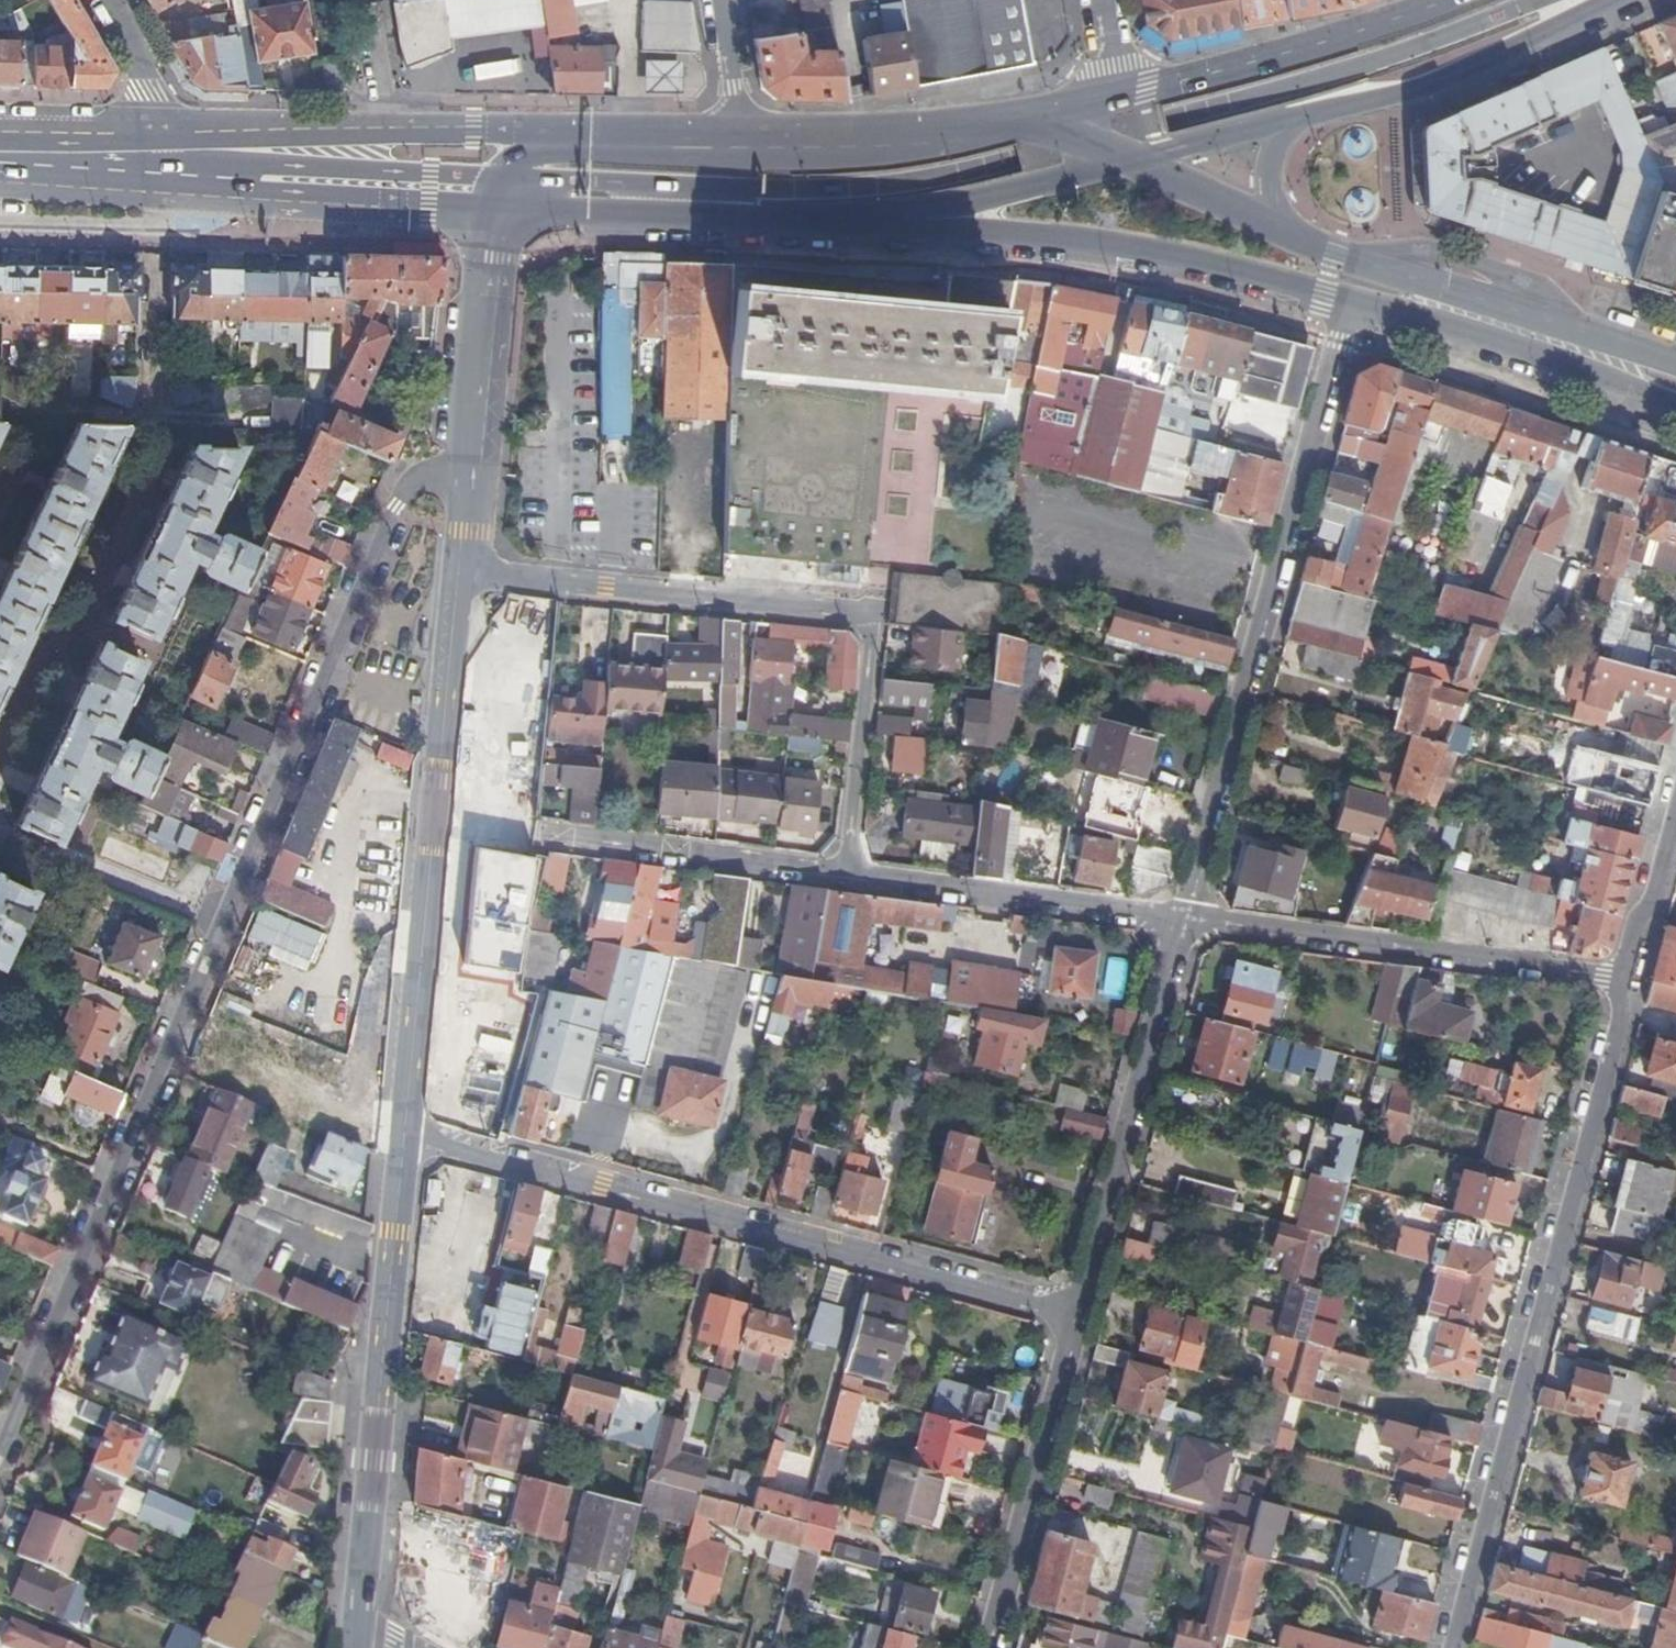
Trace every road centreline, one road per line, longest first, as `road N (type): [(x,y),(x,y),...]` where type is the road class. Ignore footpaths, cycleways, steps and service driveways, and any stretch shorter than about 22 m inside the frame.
road 1 (residential): [(0,1455),(402,486),(469,477)]
road 2 (primary): [(497,179),(800,190),(910,183),(1393,56),(1536,0)]
road 3 (residential): [(1076,1316),(404,1133)]
road 4 (residential): [(1453,1647),(1620,1027),(1621,980)]
road 5 (residential): [(458,573),(868,613),(875,631),(848,874)]
road 6 (residential): [(1348,300),(1183,916)]
road 7 (secondary): [(458,573),(404,1133)]
road 8 (secondary): [(404,1133),(355,1642)]
road 9 (primary): [(895,221),(1181,256),(1348,300)]
road 10 (residential): [(1621,980),(1183,916)]
road 11 (primary): [(1675,362),(1276,227)]
road 12 (residential): [(1183,916),(1076,1316)]
road 13 (secondary): [(890,145),(734,162),(513,159),(497,179)]
road 14 (primary): [(494,210),(895,221)]
road 15 (primary): [(741,133),(388,133)]
road 16 (residential): [(1076,1316),(984,1647)]
road 17 (primary): [(1348,300),(1675,400)]
road 18 (residential): [(848,874),(1183,916)]
road 19 (primary): [(1440,0),(1359,32),(1117,95)]
road 20 (primary): [(1283,121),(1397,94),(1555,27),(1595,0)]
road 21 (residential): [(542,835),(848,874)]
road 22 (secondary): [(494,210),(469,477)]
road 23 (primary): [(256,180),(497,179)]
road 24 (primary): [(256,180),(410,205),(494,210)]
road 25 (primary): [(895,221),(1123,162)]
road 26 (primary): [(388,133),(184,152)]
road 27 (primary): [(0,150),(184,152)]
road 28 (tertiary): [(184,152),(100,0)]
road 29 (residential): [(1621,980),(1675,818)]
road 30 (primary): [(1276,227),(1123,162)]
road 31 (primary): [(1123,162),(1283,121)]
road 32 (primary): [(890,145),(741,133)]
road 33 (primary): [(1024,118),(890,145)]
road 34 (residential): [(388,133),(365,0)]
road 35 (residential): [(741,133),(721,0)]

